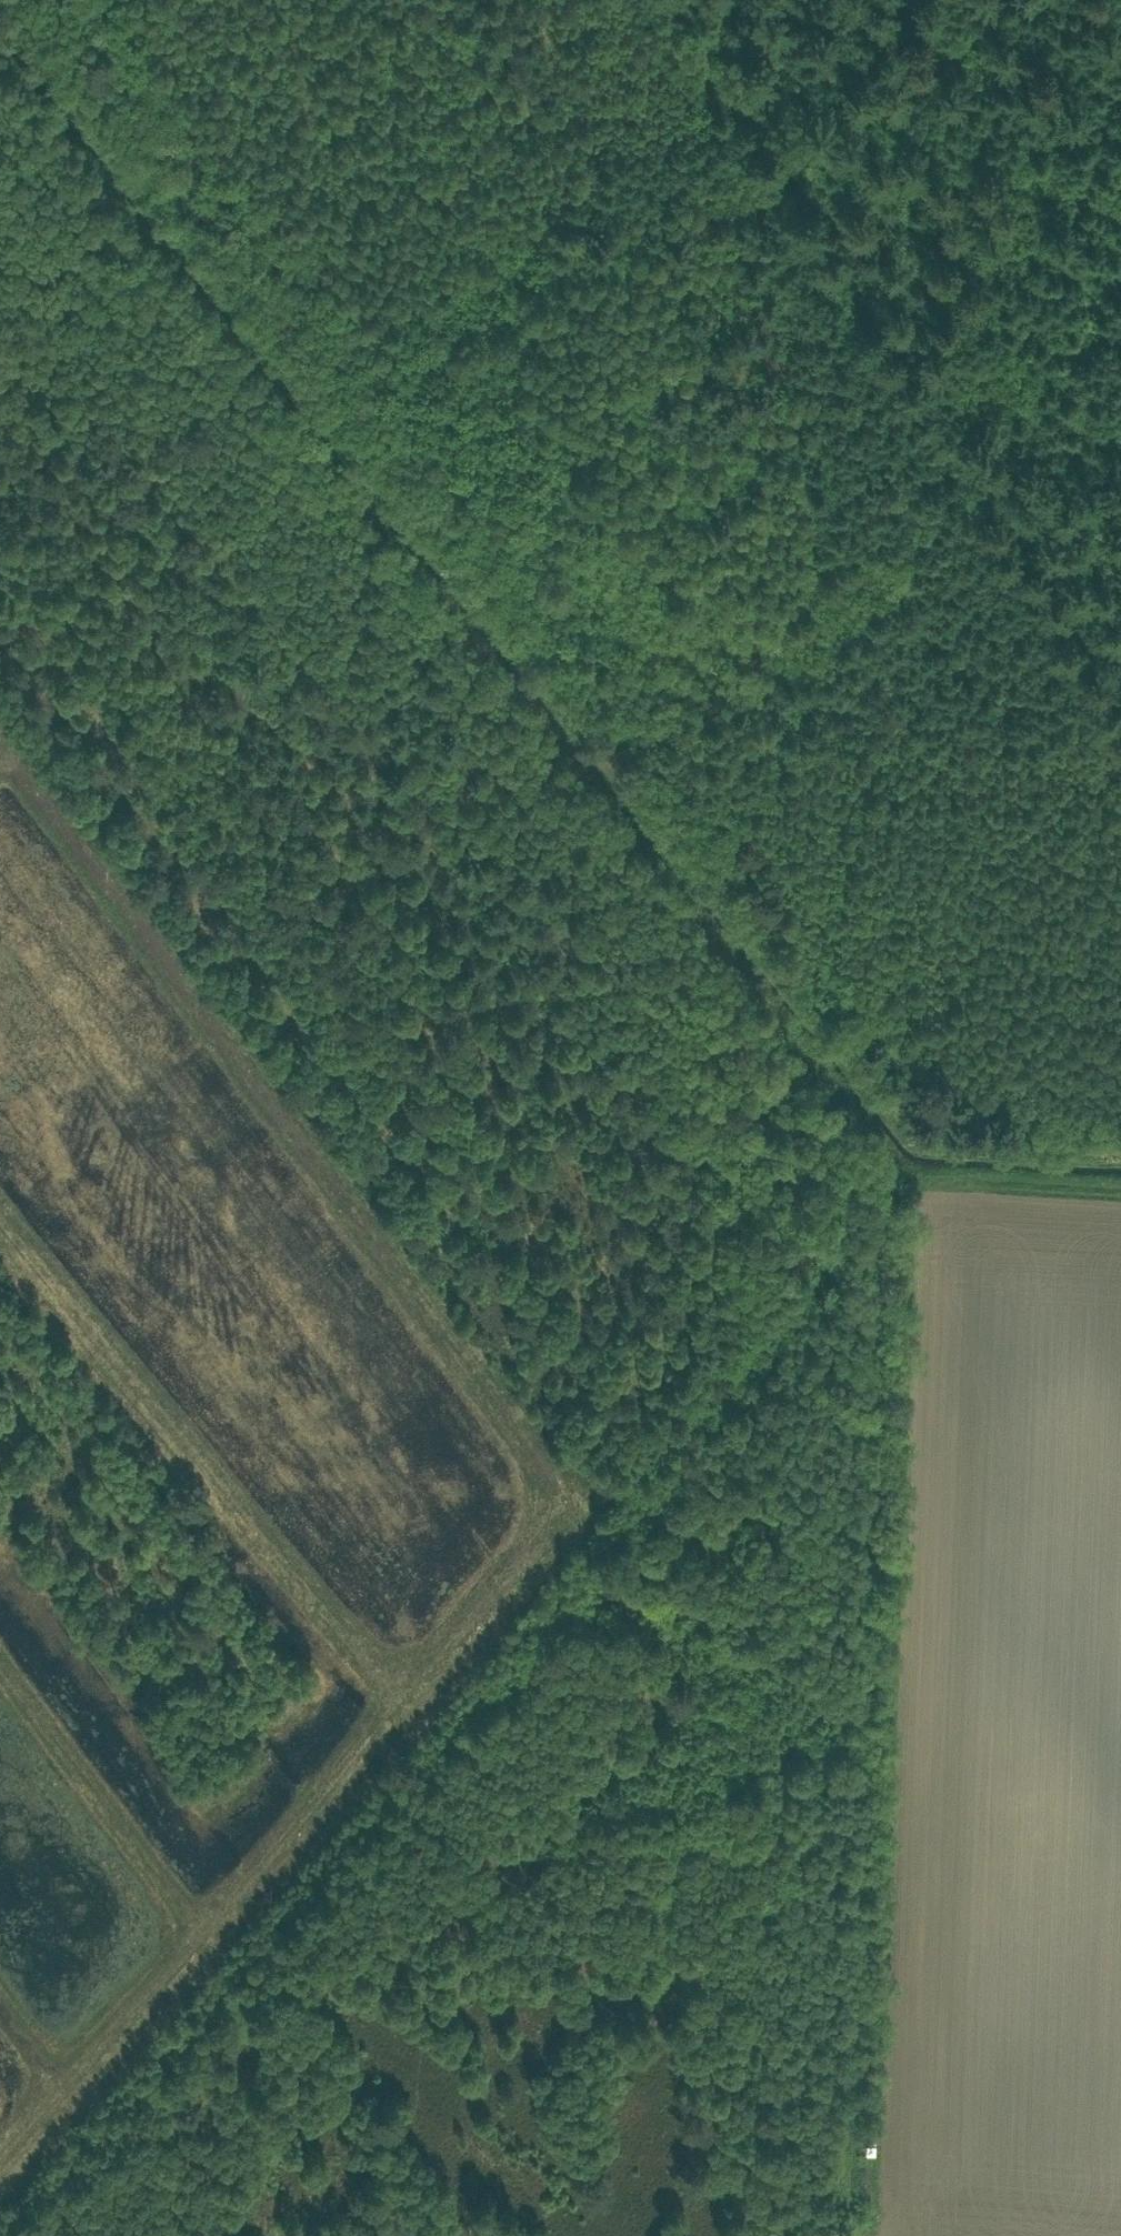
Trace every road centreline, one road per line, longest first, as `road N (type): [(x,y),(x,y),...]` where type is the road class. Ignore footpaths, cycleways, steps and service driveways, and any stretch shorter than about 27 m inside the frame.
road 1 (track): [(0,1206),(391,1704)]
road 2 (track): [(1120,212),(705,82)]
road 3 (track): [(0,1632),(168,1858),(204,1887)]
road 4 (track): [(204,1887),(391,1704)]
road 5 (track): [(43,2057),(204,1887)]

